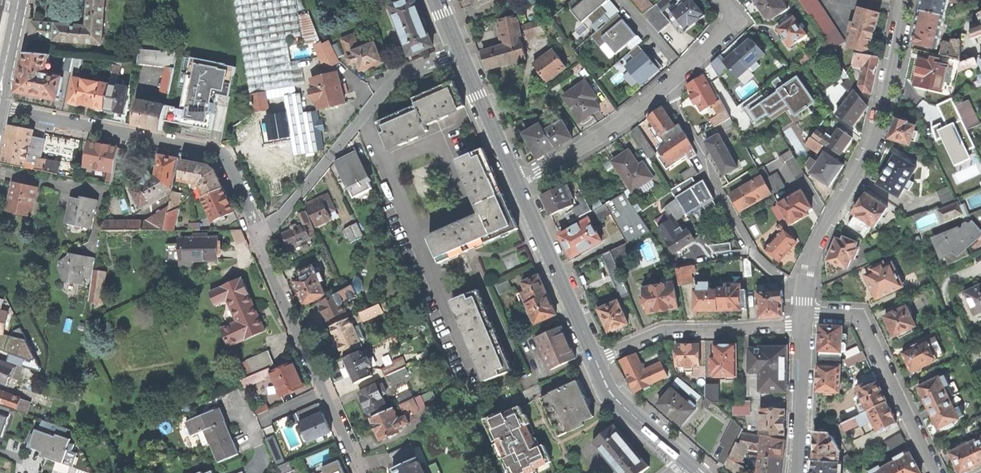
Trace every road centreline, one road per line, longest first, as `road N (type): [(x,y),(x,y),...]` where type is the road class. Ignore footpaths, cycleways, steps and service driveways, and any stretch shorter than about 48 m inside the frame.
road 1 (residential): [(259,239),(218,150),(0,110)]
road 2 (residential): [(805,289),(878,130),(907,0)]
road 3 (residential): [(259,239),(390,85),(462,52)]
road 4 (residential): [(259,239),(363,472)]
road 5 (residential): [(669,86),(759,253),(805,289)]
road 6 (residential): [(935,472),(865,321),(802,312)]
road 7 (residential): [(595,360),(663,330),(802,324)]
road 8 (secondary): [(595,360),(518,181)]
road 9 (residential): [(669,86),(518,181)]
road 10 (residential): [(794,472),(802,324)]
road 11 (secondary): [(689,463),(615,397),(595,360)]
road 12 (secondary): [(518,181),(462,52)]

